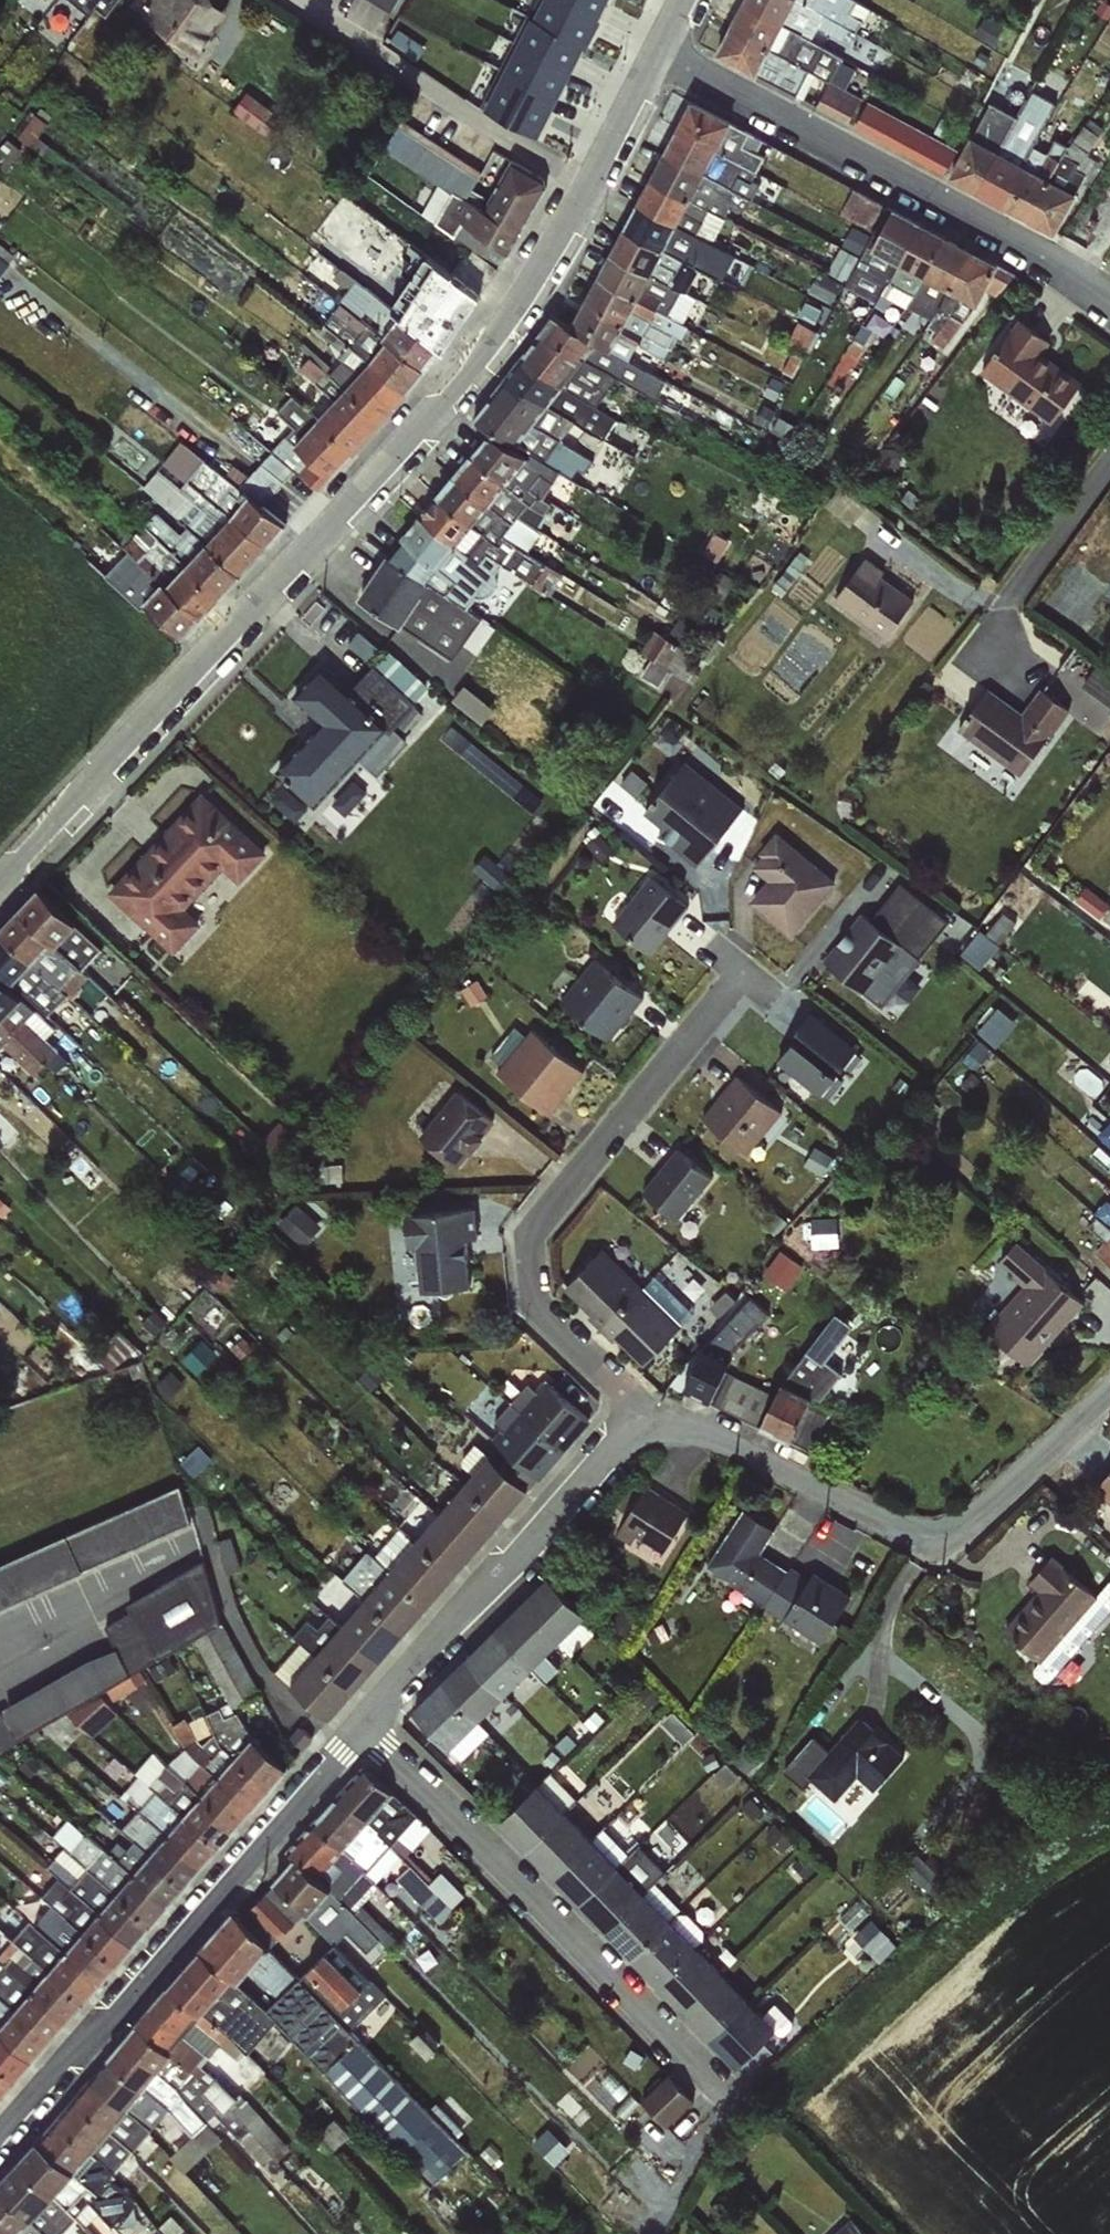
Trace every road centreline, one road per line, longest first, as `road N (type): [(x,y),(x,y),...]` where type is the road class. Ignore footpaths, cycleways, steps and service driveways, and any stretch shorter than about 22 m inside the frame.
road 1 (tertiary): [(662,44),(563,257),(490,368),(427,426),(128,772),(0,895)]
road 2 (residential): [(641,1421),(535,1288),(539,1217),(752,954),(733,935)]
road 3 (residential): [(372,1723),(0,2149)]
road 4 (residential): [(1109,1388),(982,1511),(906,1530),(871,1519),(759,1454),(664,1420),(641,1421)]
road 5 (residential): [(662,44),(866,147),(1109,292)]
road 6 (residential): [(372,1723),(724,2075)]
road 7 (residential): [(641,1421),(372,1723)]

